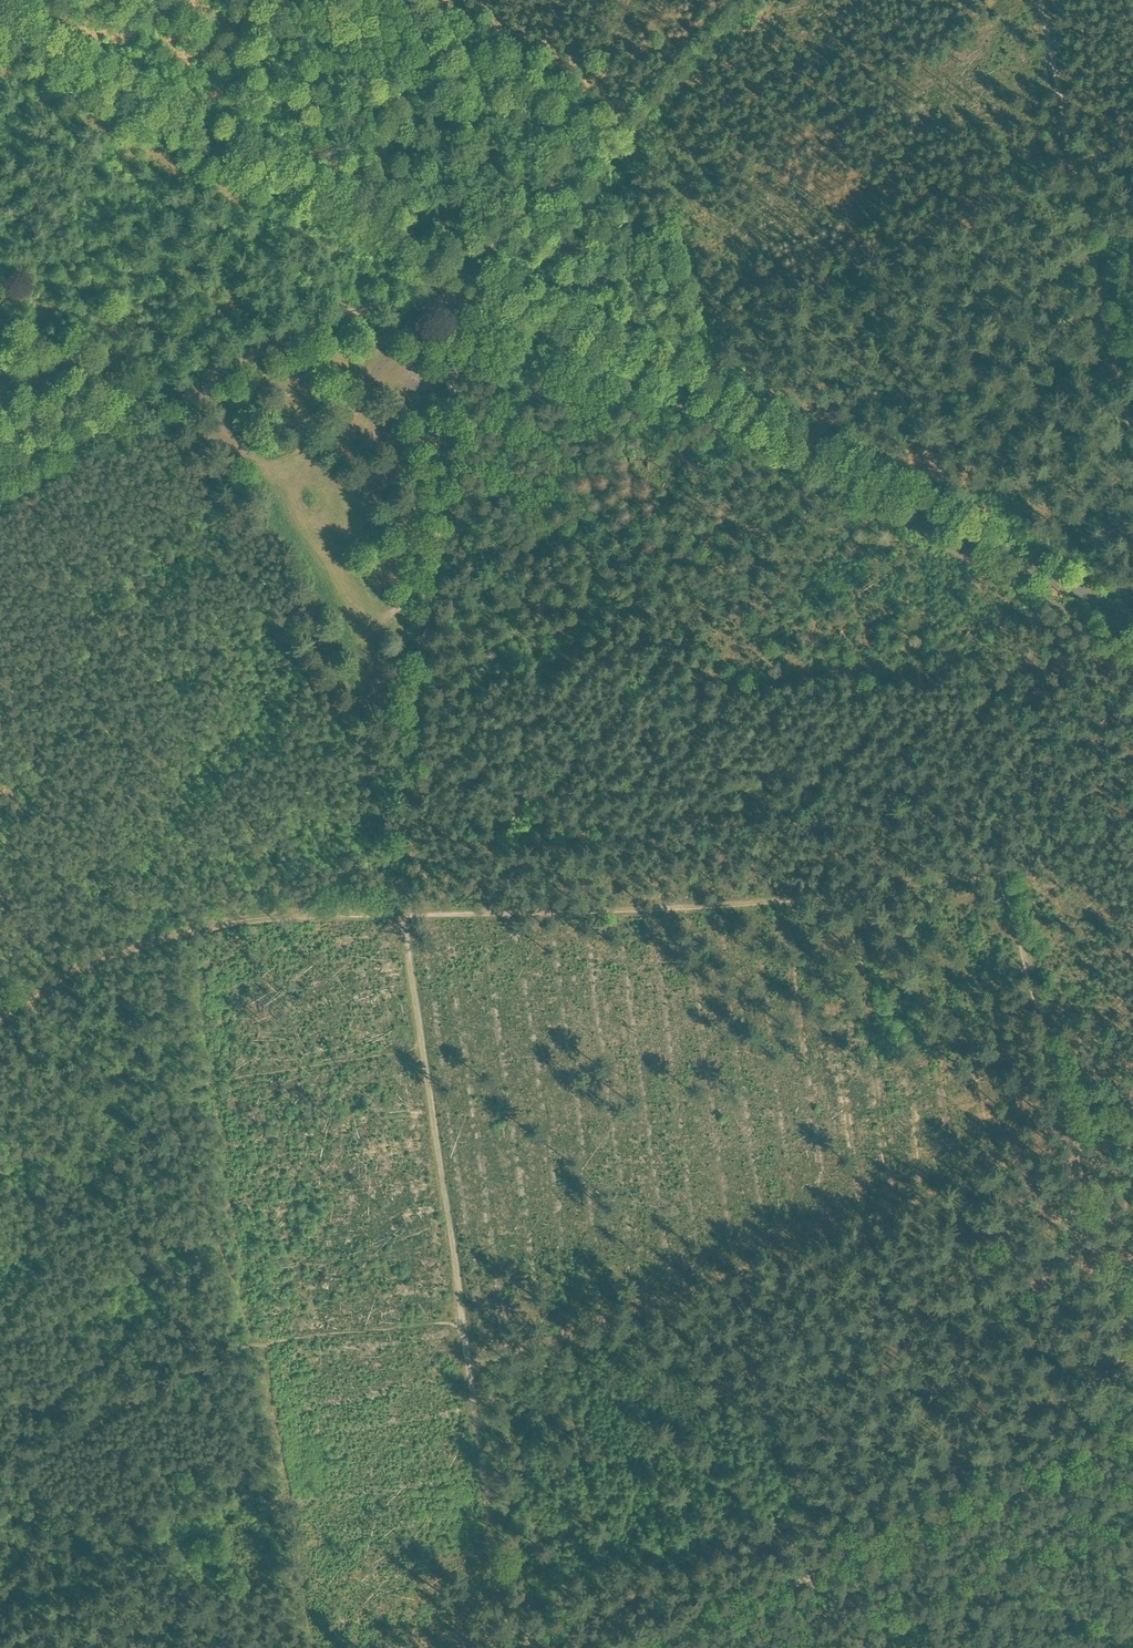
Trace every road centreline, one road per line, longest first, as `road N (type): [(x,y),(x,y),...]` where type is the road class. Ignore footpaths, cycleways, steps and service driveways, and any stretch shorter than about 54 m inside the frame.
road 1 (unclassified): [(0,25),(1132,620)]
road 2 (track): [(0,1019),(109,955),(249,920),(714,906),(977,876),(994,879),(1007,900)]
road 3 (track): [(154,0),(439,137),(460,264)]
road 4 (track): [(461,1318),(401,915)]
road 5 (track): [(465,267),(153,409)]
road 6 (track): [(1007,900),(1101,1219)]
road 7 (track): [(512,1647),(468,1366)]
road 8 (track): [(1075,171),(1132,444)]
road 9 (track): [(1039,0),(1075,171)]
road 10 (track): [(153,409),(0,478)]
road 11 (track): [(439,137),(414,0)]

